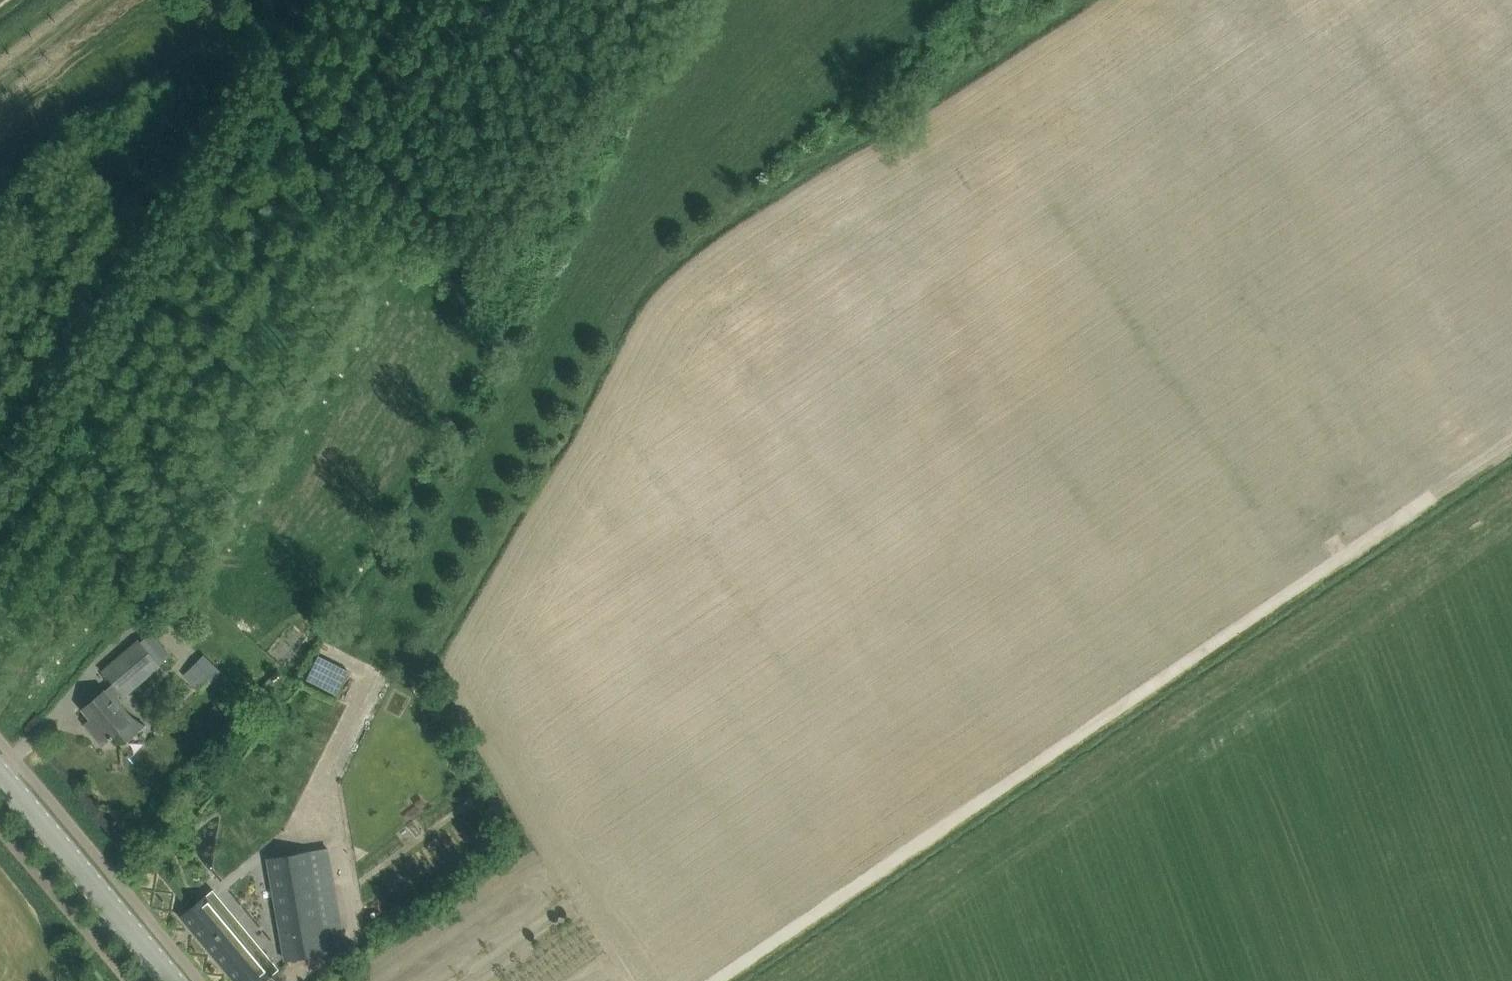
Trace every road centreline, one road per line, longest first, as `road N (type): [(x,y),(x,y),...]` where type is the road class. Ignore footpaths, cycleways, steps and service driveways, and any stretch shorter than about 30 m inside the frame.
road 1 (secondary): [(164,980),(0,782)]

